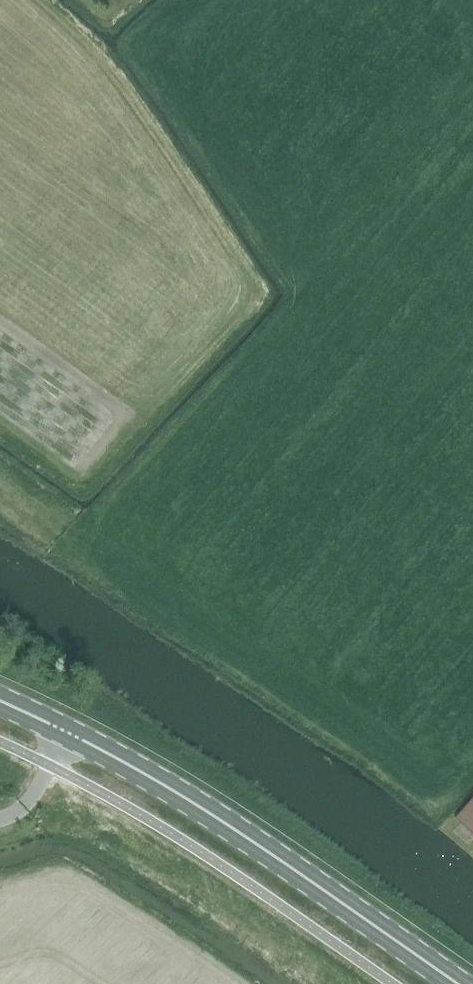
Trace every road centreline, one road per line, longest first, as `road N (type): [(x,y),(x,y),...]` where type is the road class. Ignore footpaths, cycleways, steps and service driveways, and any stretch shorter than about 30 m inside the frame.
road 1 (primary): [(459,983),(219,819),(0,699)]

